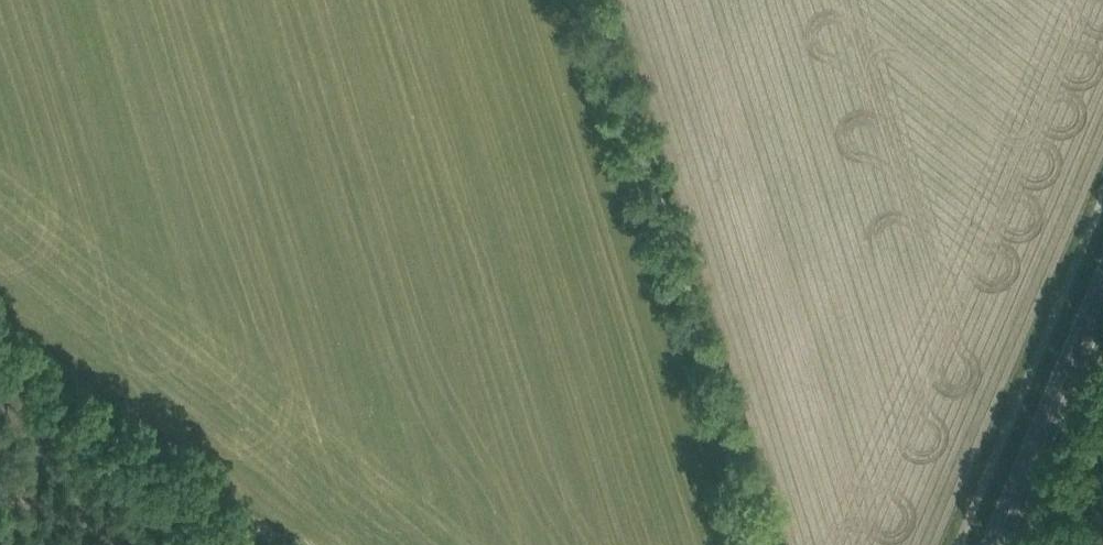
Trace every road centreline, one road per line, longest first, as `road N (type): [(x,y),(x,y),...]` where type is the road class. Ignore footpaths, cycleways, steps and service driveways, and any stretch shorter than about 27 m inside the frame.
road 1 (unclassified): [(764,544),(593,0)]
road 2 (secondary): [(996,544),(1102,288)]

